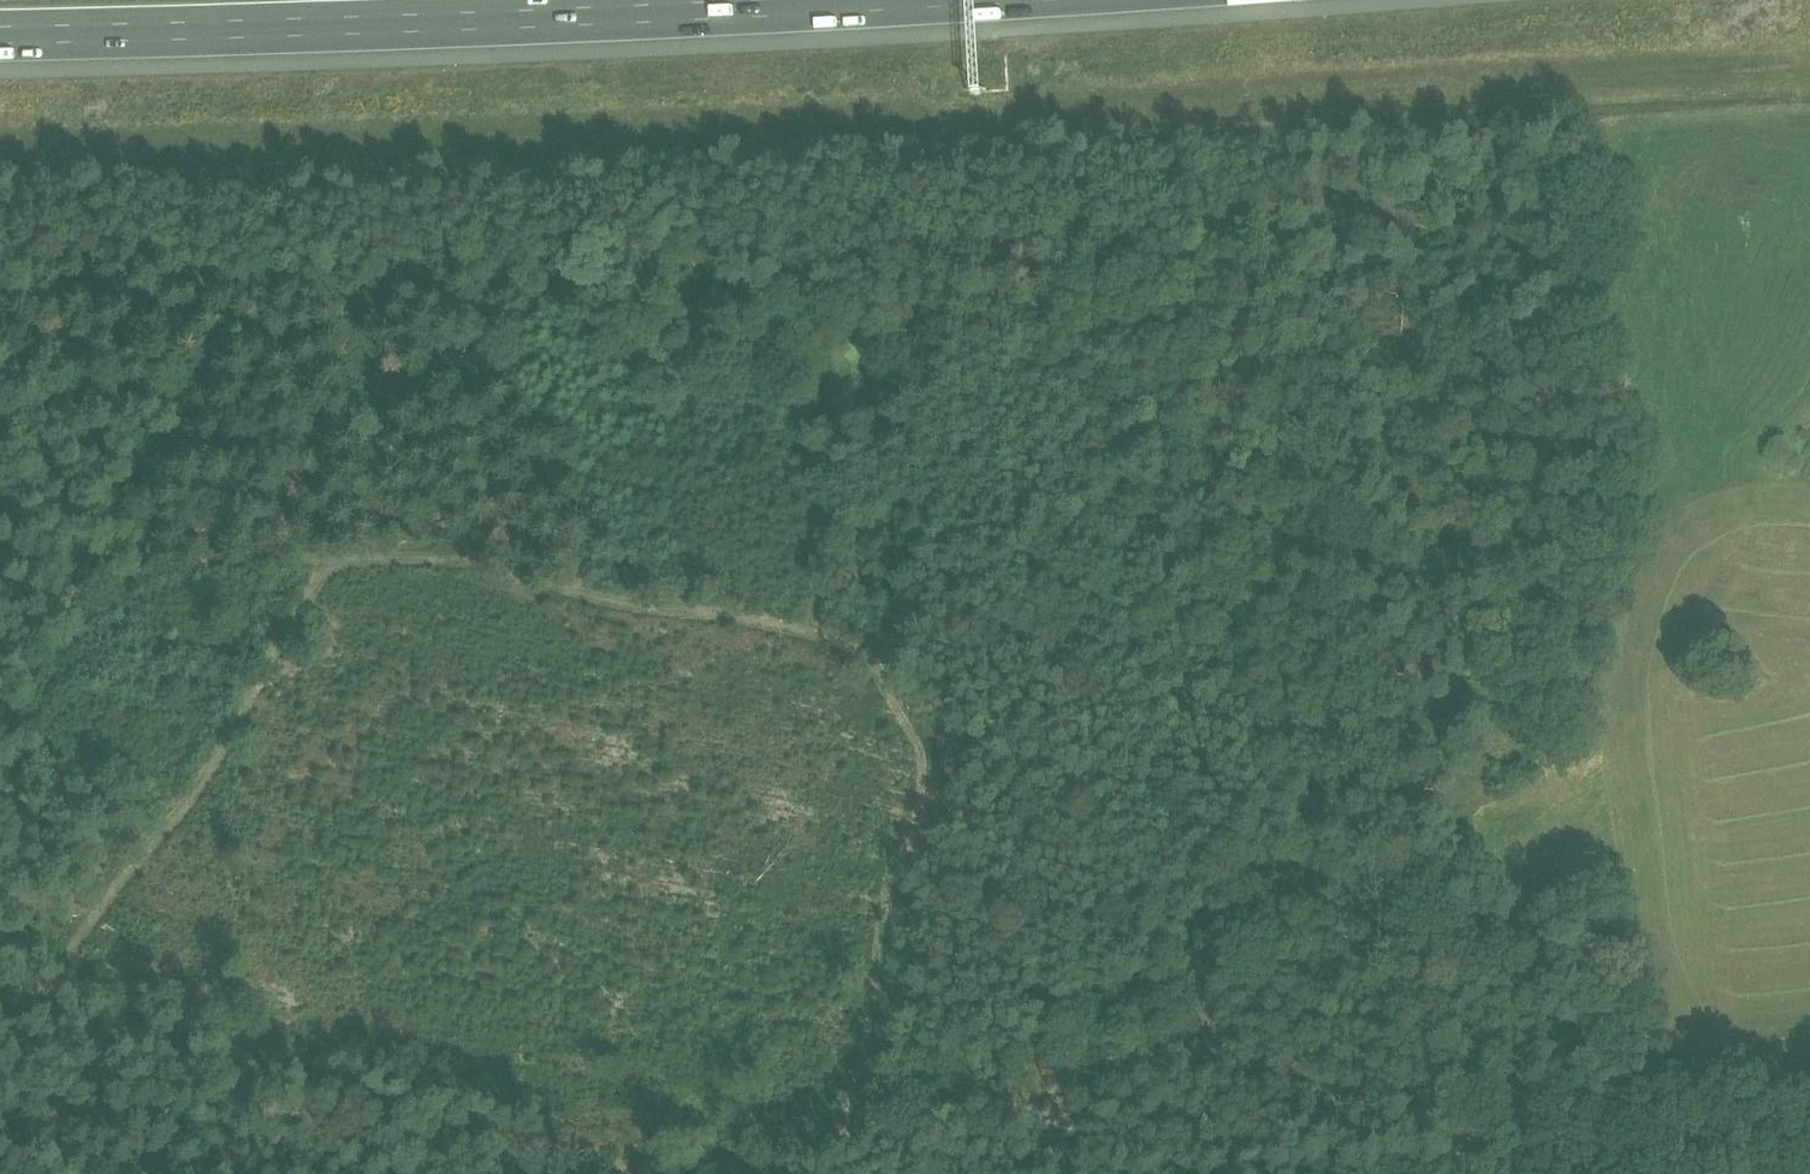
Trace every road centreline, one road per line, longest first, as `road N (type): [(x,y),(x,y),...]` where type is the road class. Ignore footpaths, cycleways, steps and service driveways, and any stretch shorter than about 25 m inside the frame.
road 1 (motorway): [(0,35),(912,0)]

